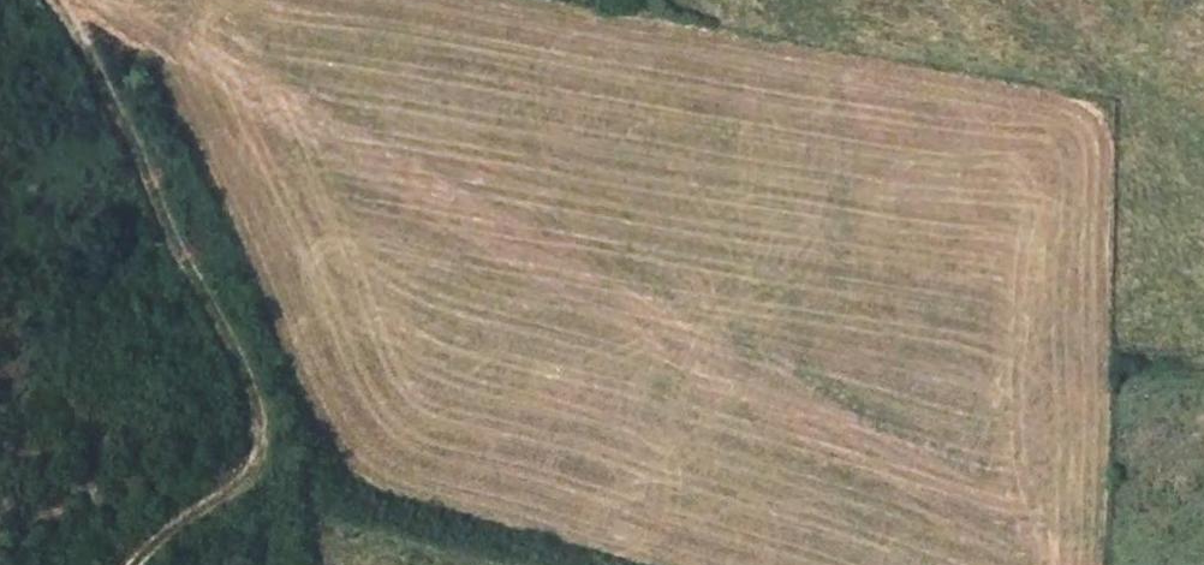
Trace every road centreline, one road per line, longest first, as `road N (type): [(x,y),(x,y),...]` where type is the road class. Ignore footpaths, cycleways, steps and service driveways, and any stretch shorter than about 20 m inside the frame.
road 1 (track): [(54,0),(265,432),(286,564)]

